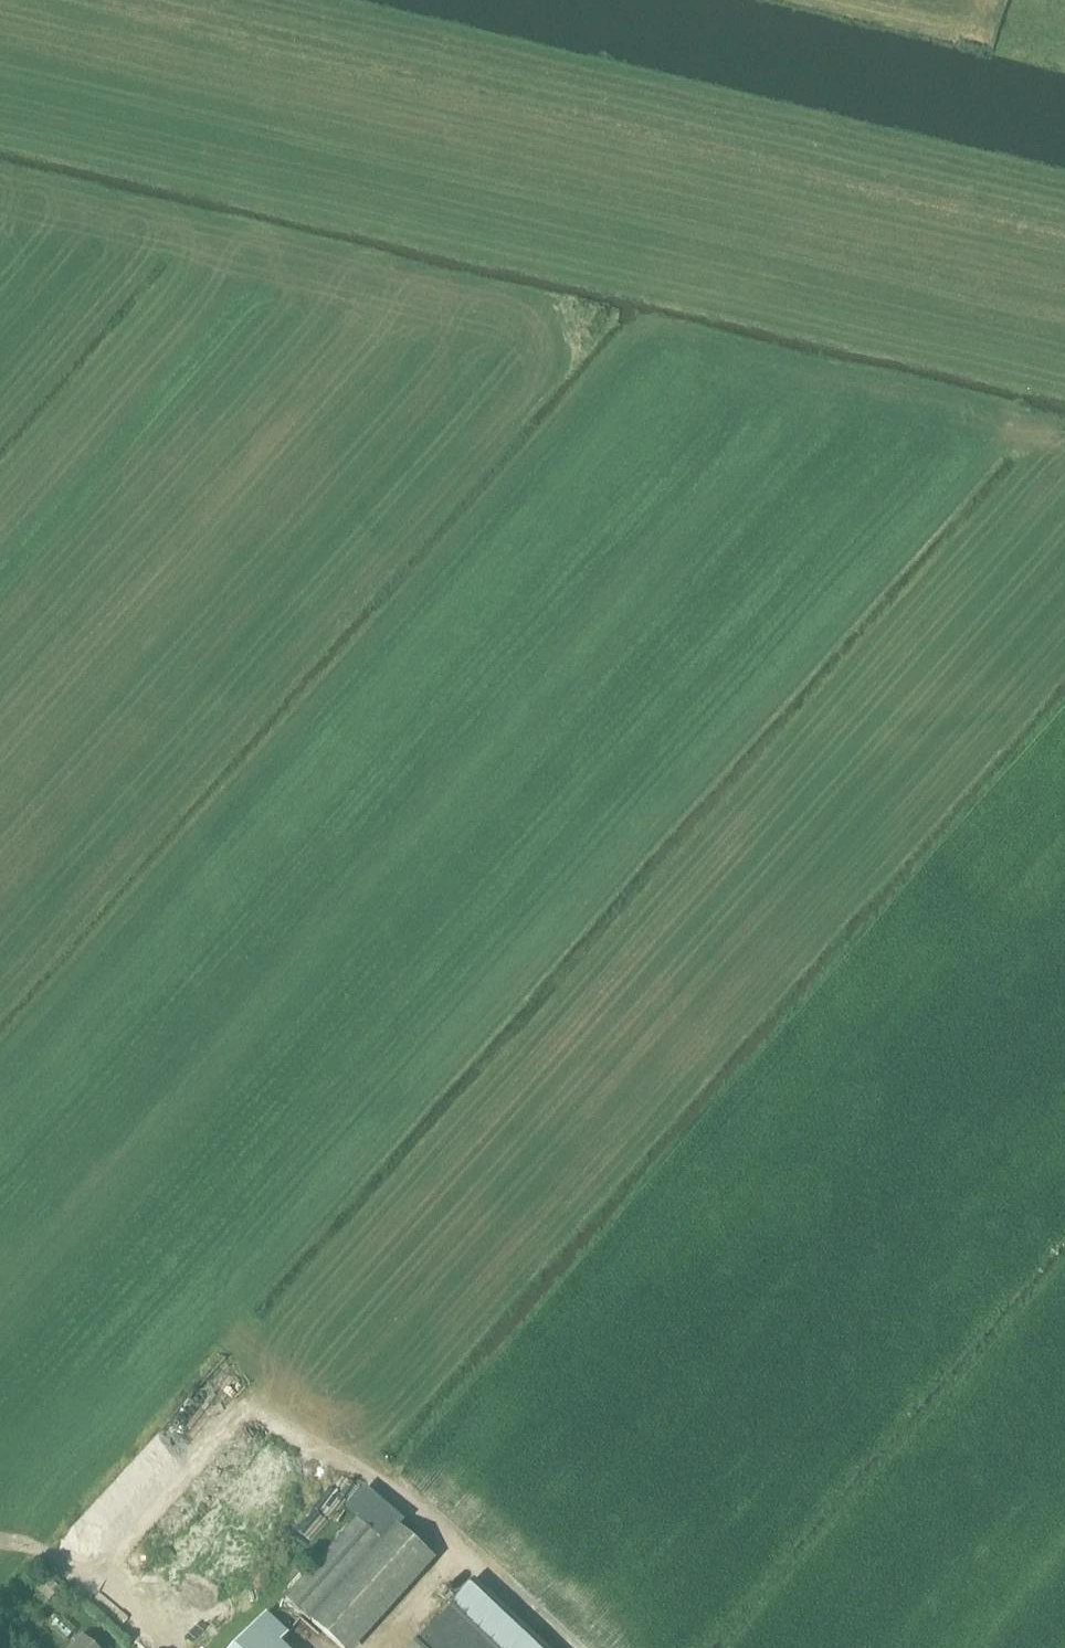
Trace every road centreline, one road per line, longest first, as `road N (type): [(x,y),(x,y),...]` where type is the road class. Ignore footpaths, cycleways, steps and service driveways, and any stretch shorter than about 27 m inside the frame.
road 1 (track): [(91,0),(1064,217)]

